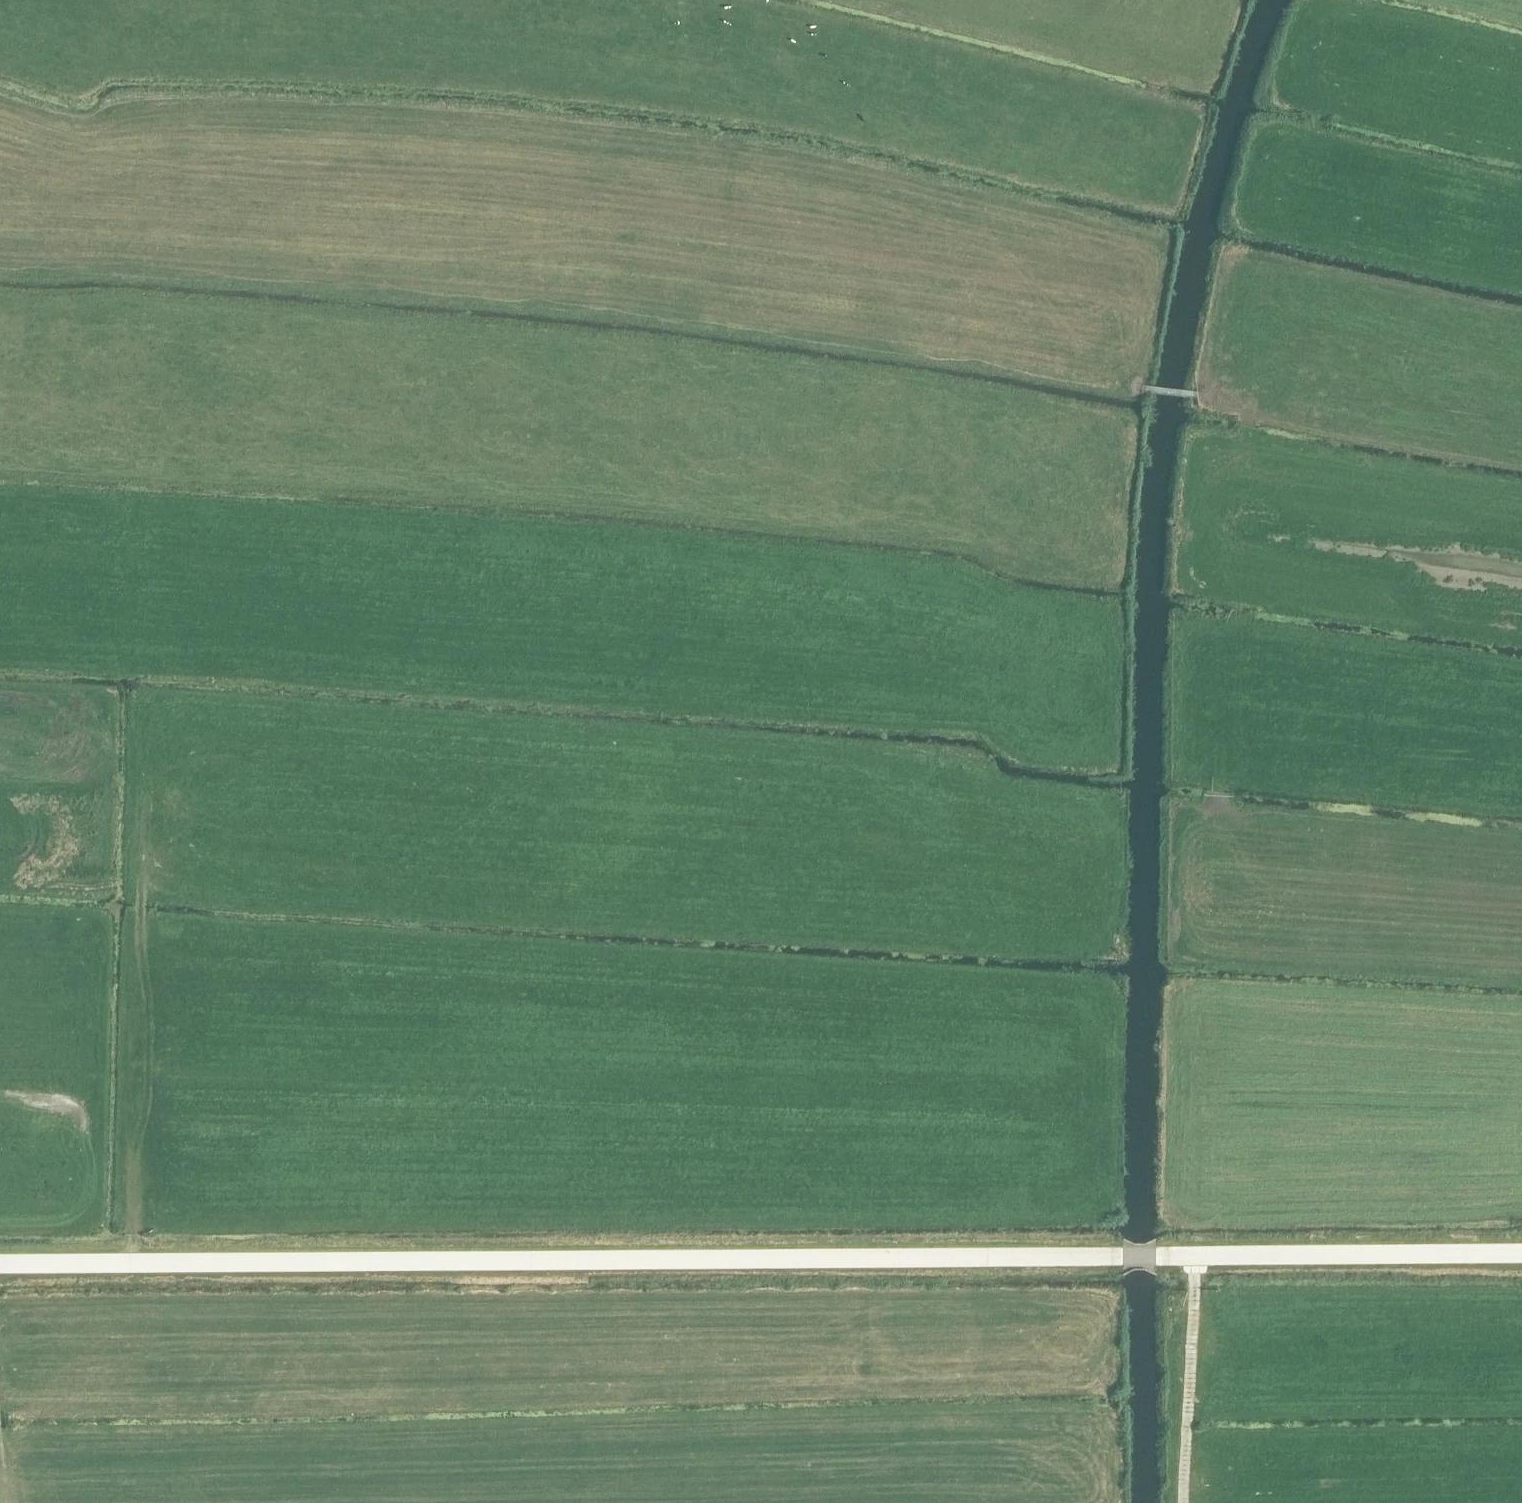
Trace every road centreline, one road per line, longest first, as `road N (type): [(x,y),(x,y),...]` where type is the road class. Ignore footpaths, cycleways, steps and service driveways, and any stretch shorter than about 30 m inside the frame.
road 1 (unclassified): [(0,1262),(1120,1257)]
road 2 (unclassified): [(1159,1255),(1521,1254)]
road 3 (track): [(1198,1256),(1183,1502)]

